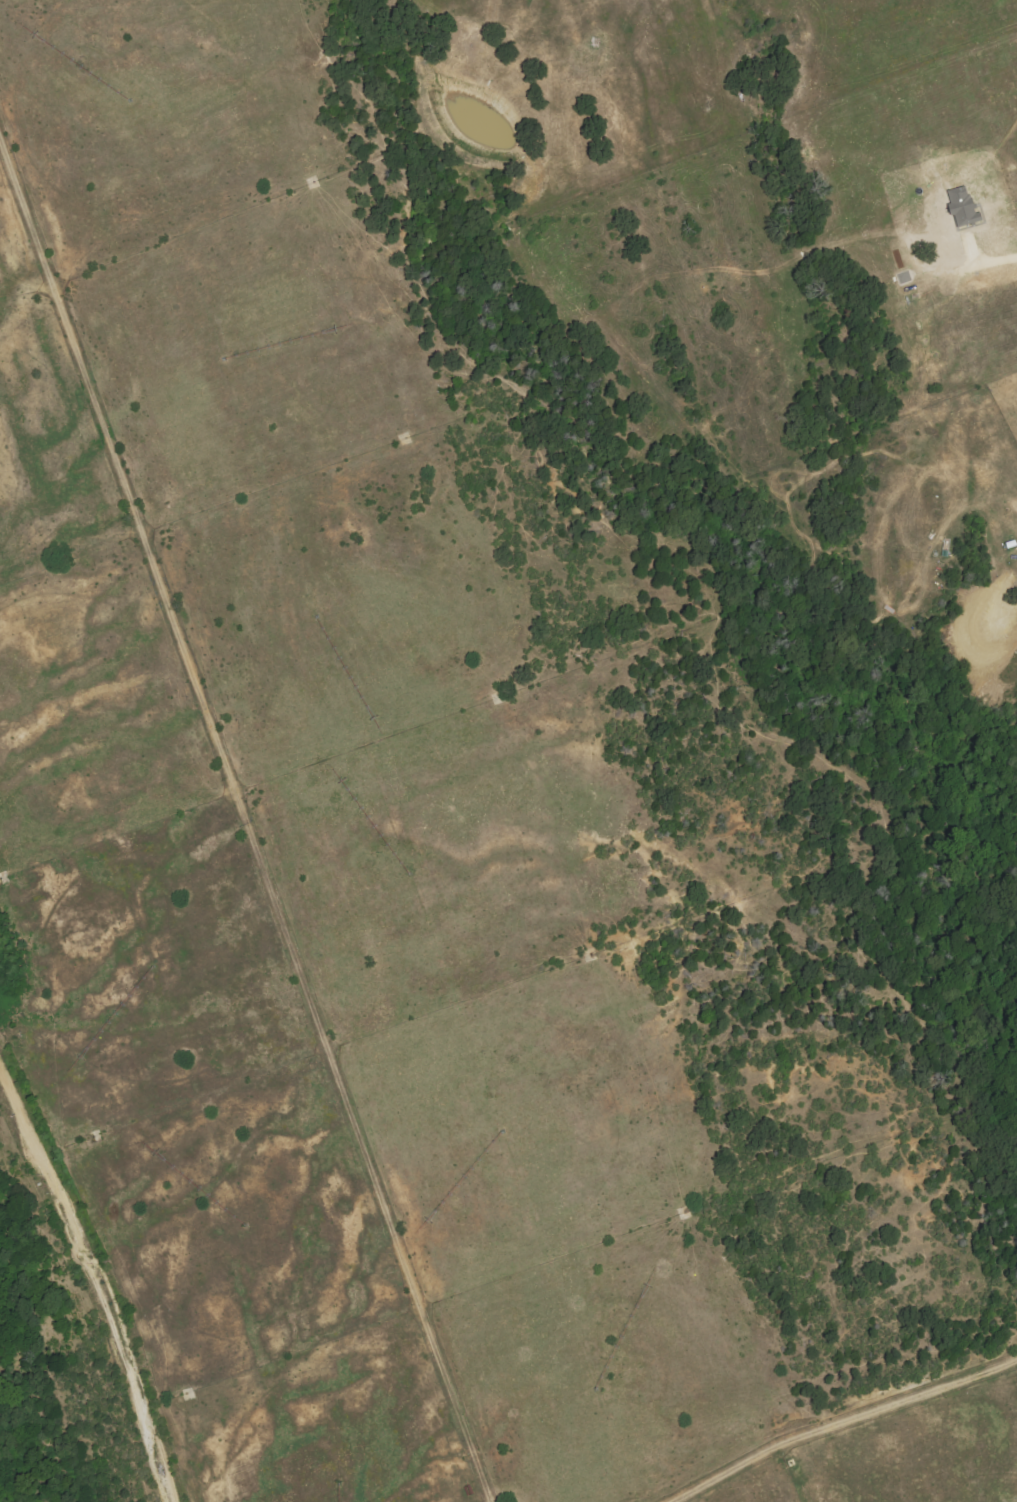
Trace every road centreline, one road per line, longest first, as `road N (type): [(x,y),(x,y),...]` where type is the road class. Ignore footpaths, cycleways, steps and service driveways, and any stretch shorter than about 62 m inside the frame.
road 1 (residential): [(174,1501),(134,1378),(0,1069)]

